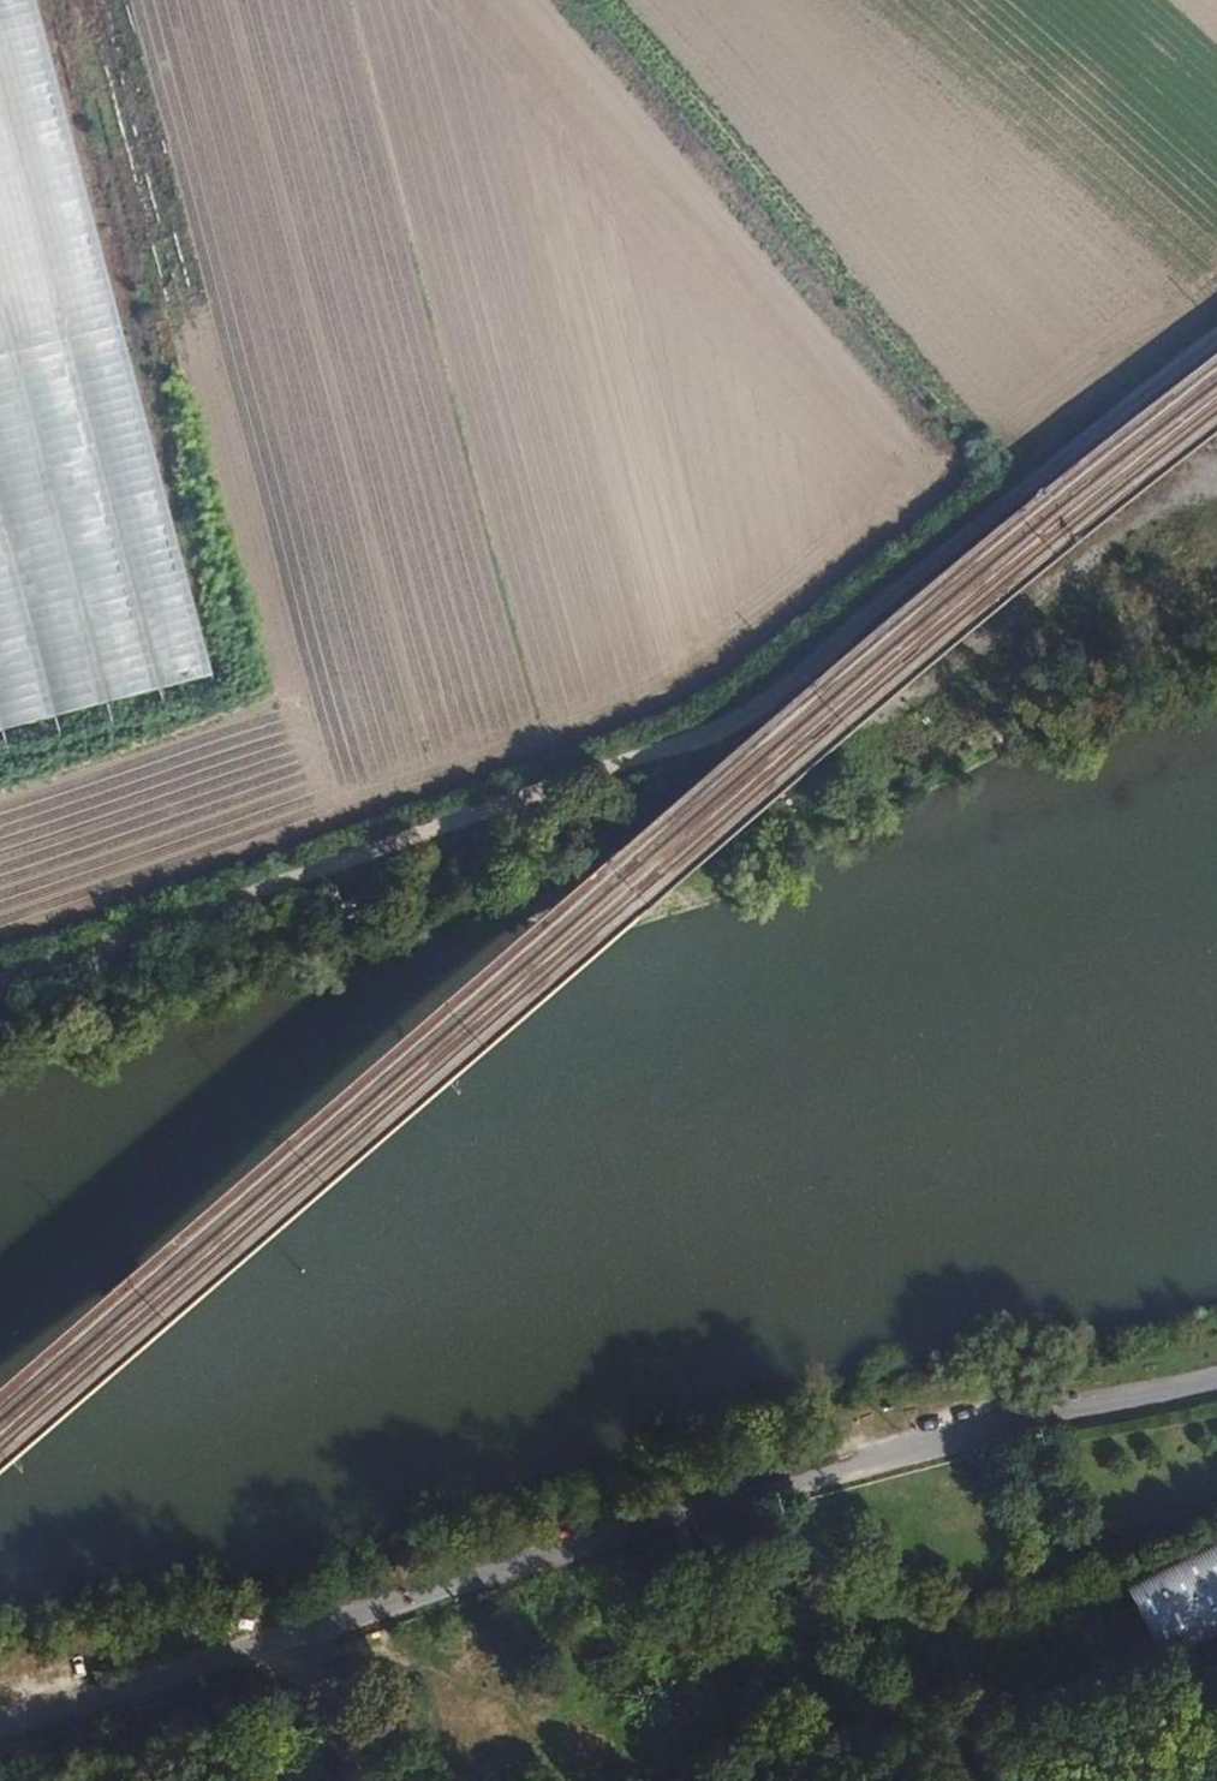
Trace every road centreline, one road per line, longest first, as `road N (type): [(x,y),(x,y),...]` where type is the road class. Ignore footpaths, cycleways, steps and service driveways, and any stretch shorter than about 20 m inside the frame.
road 1 (unclassified): [(0,976),(723,729),(765,705),(889,592),(1216,334)]
road 2 (residential): [(0,1734),(580,1549),(1216,1372)]

